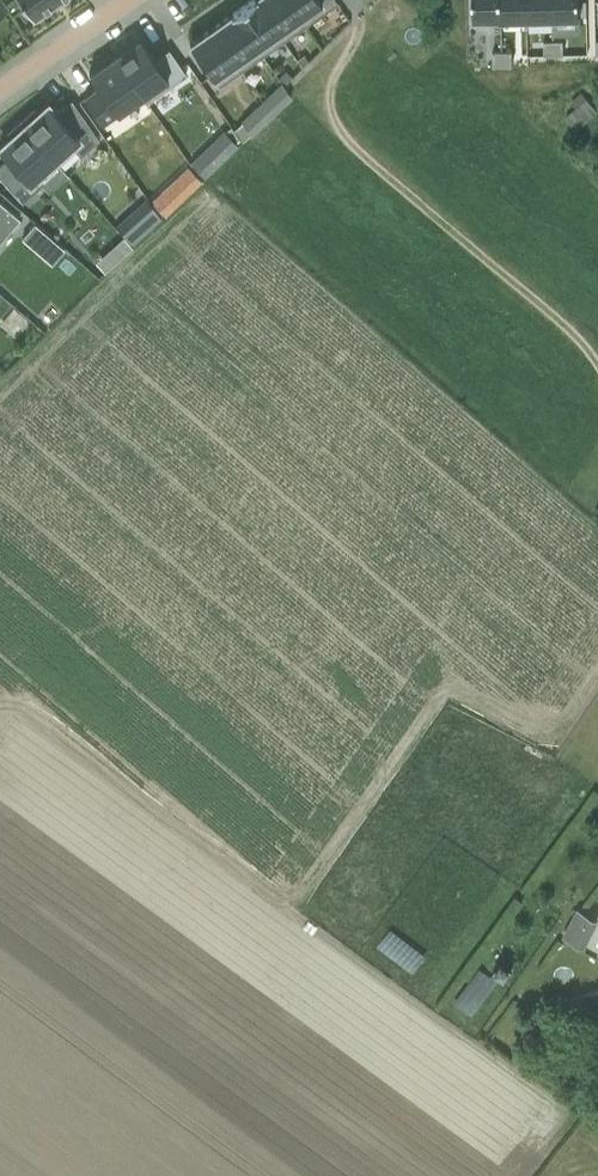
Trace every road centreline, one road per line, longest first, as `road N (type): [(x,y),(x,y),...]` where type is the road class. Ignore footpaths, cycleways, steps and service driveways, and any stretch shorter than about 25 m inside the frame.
road 1 (residential): [(130,0),(0,91)]

